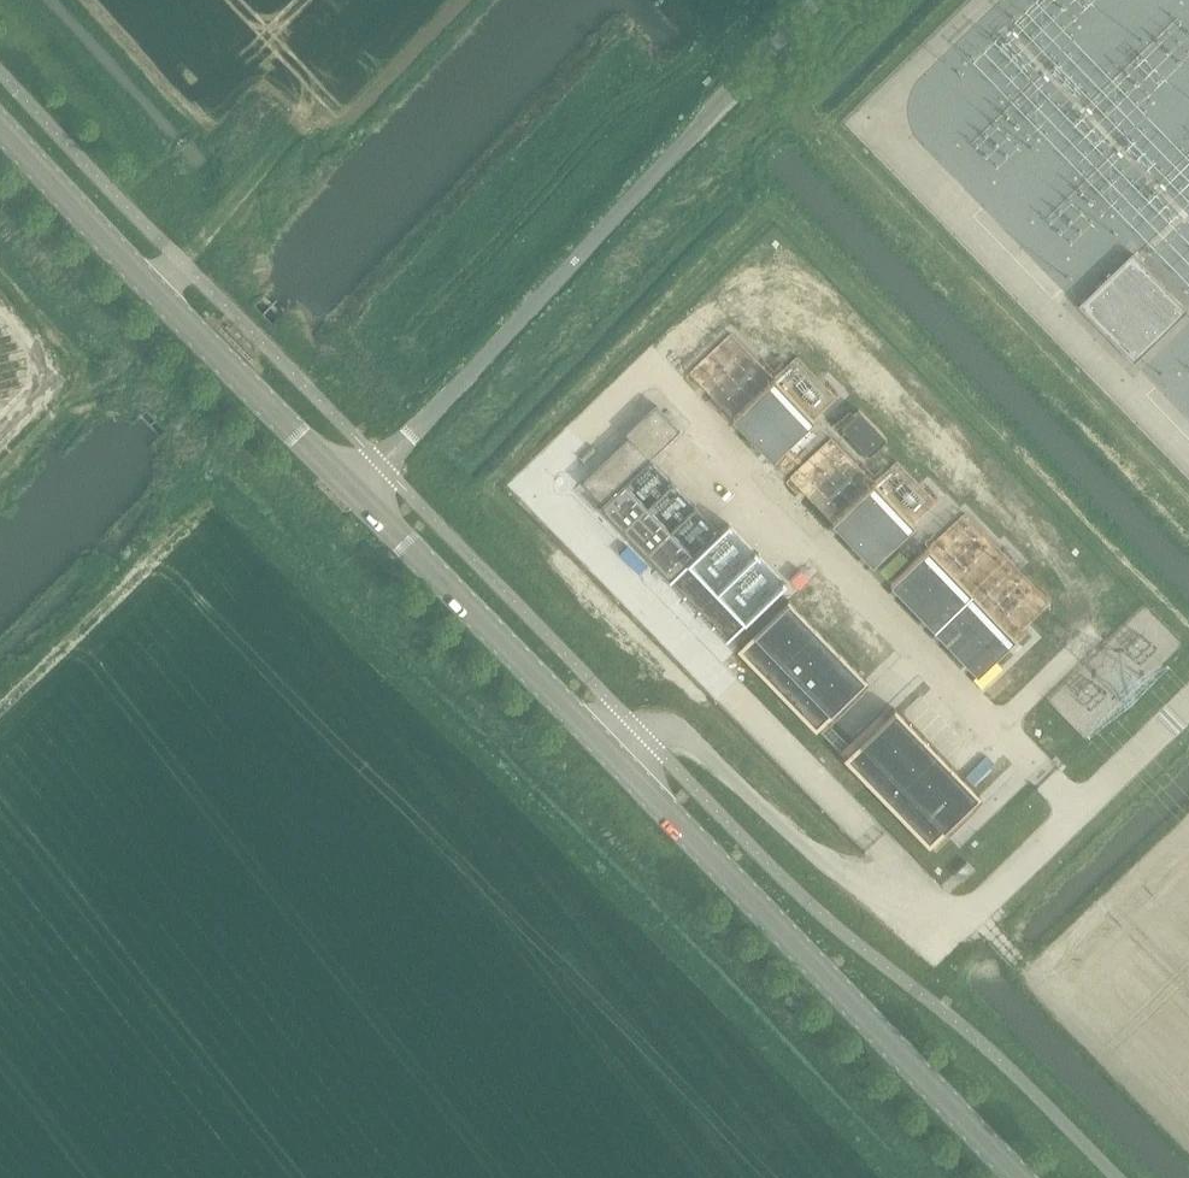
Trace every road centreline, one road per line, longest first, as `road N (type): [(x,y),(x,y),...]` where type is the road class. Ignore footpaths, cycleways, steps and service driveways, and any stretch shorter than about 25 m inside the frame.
road 1 (secondary): [(1016,1177),(351,491)]
road 2 (unclassified): [(351,491),(817,0)]
road 3 (secondary): [(351,491),(0,124)]

